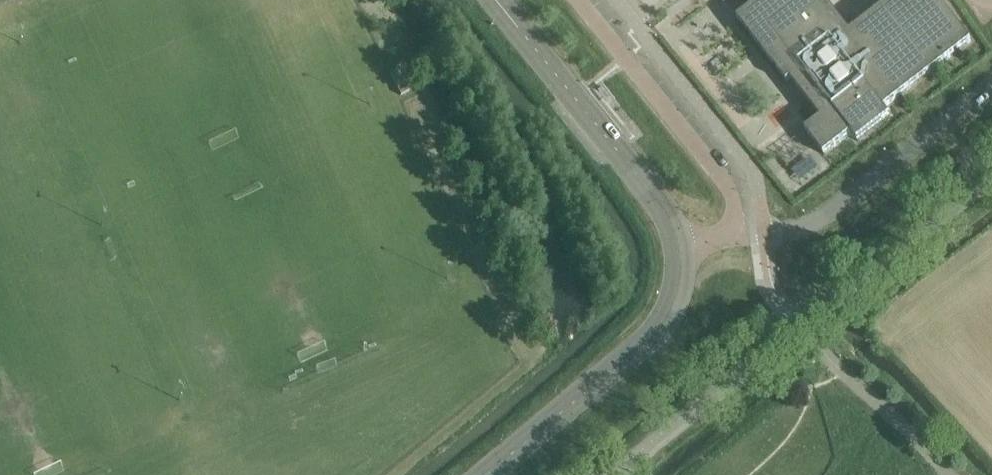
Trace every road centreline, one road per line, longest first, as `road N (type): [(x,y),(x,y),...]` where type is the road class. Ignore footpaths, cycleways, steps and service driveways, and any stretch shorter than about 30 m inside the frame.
road 1 (tertiary): [(486,474),(647,341),(667,317),(681,273),(680,247),(658,200),(496,0)]

